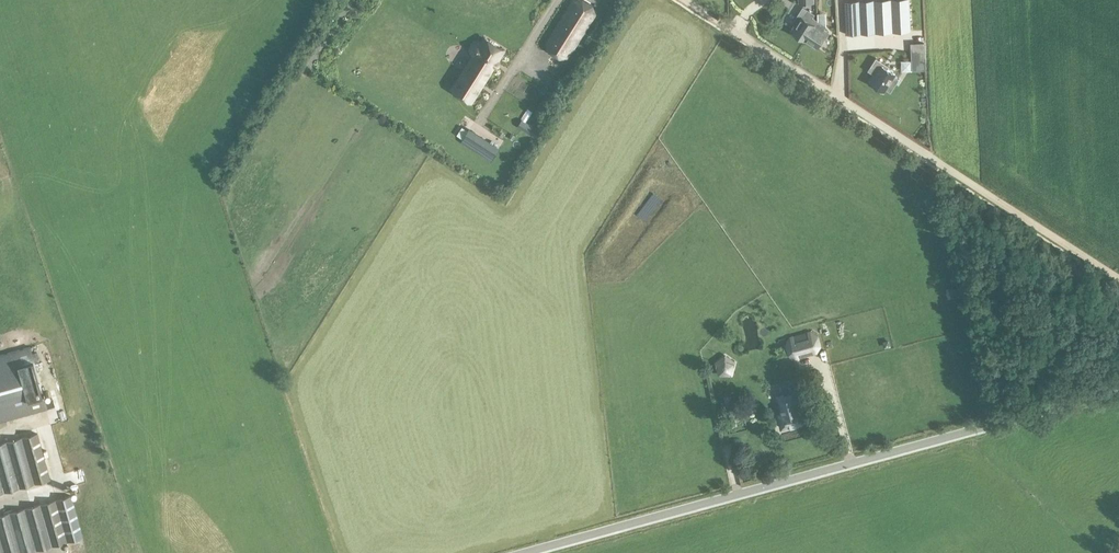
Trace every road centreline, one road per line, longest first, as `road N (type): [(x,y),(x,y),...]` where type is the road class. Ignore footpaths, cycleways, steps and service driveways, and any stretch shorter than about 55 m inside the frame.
road 1 (unclassified): [(523,552),(1118,391)]
road 2 (track): [(1118,277),(687,0)]

